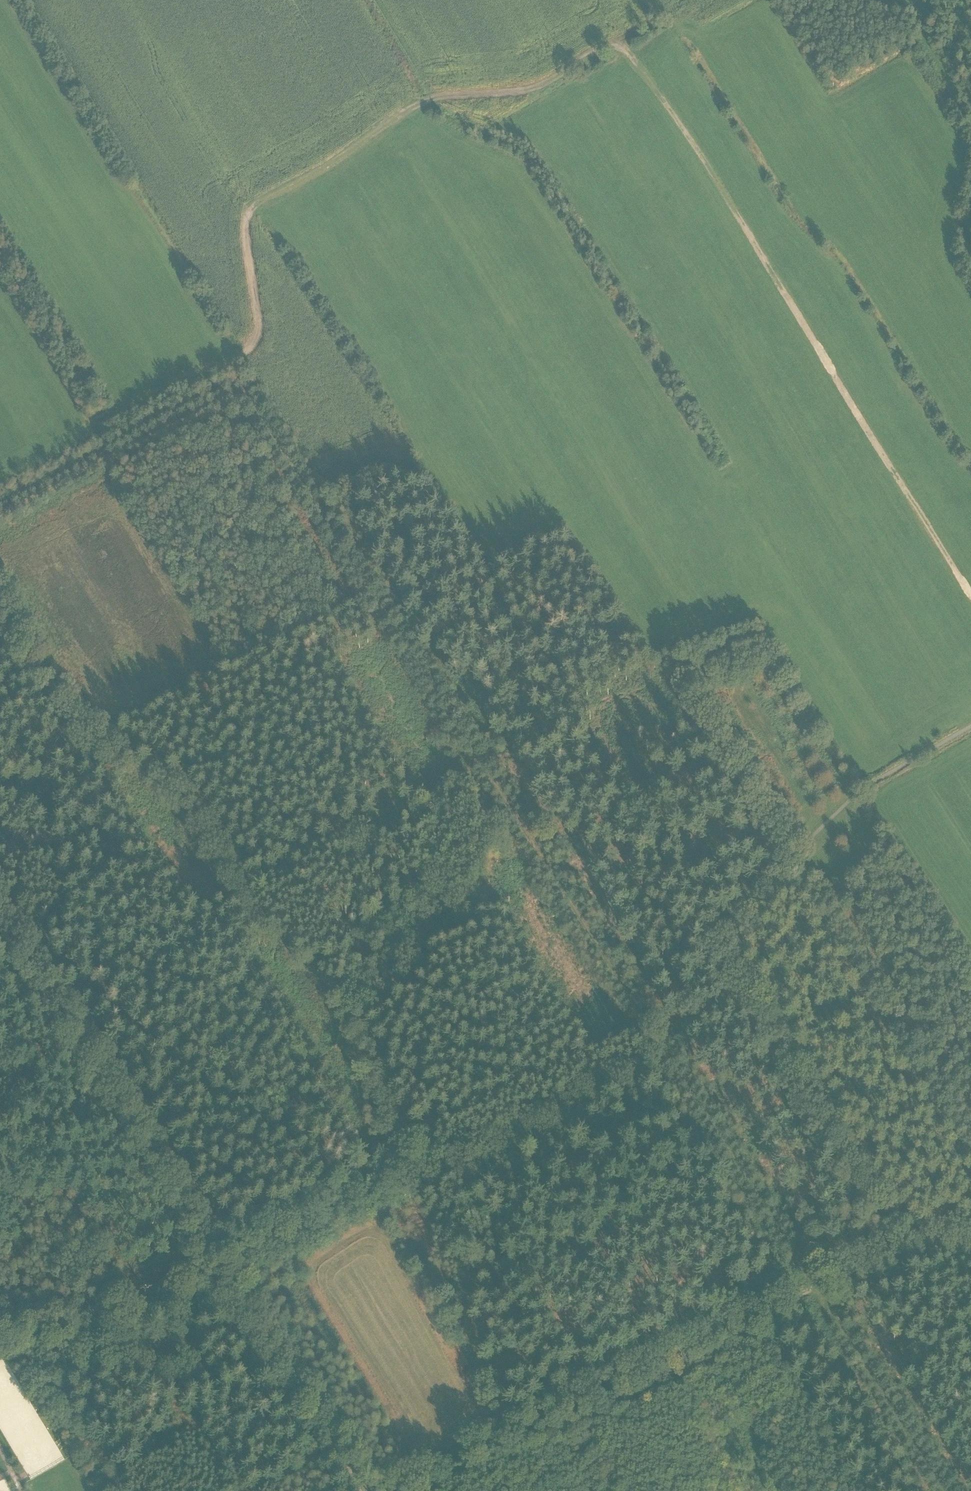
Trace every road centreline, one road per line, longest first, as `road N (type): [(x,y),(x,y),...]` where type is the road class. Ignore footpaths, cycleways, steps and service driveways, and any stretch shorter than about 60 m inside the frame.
road 1 (track): [(970,596),(659,93),(616,46),(533,89),(420,104),(258,206),(246,237),(250,349),(0,472)]
road 2 (track): [(0,517),(227,399),(252,402),(816,1288)]
road 3 (track): [(0,923),(361,1490)]
road 4 (track): [(816,1288),(930,1232),(867,1198),(717,955)]
road 5 (track): [(816,1288),(390,1490)]
road 6 (track): [(944,1490),(816,1288)]

